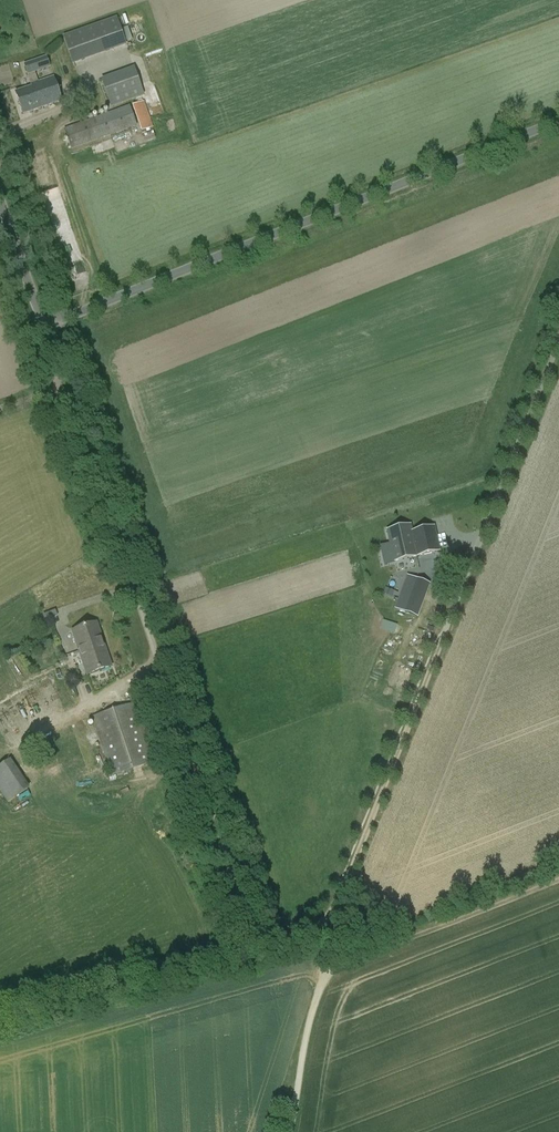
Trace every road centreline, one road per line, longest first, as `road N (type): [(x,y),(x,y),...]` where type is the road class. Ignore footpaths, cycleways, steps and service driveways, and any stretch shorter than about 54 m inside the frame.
road 1 (unclassified): [(558,120),(46,327)]
road 2 (unclassified): [(169,691),(46,327)]
road 3 (unclassified): [(446,629),(558,341)]
road 4 (track): [(446,629),(339,894)]
road 5 (track): [(169,691),(257,946)]
road 6 (track): [(0,1025),(257,946)]
road 7 (track): [(327,968),(558,875)]
road 8 (unclassified): [(288,1131),(308,1019),(327,968)]
road 9 (unclassified): [(46,327),(0,199)]

